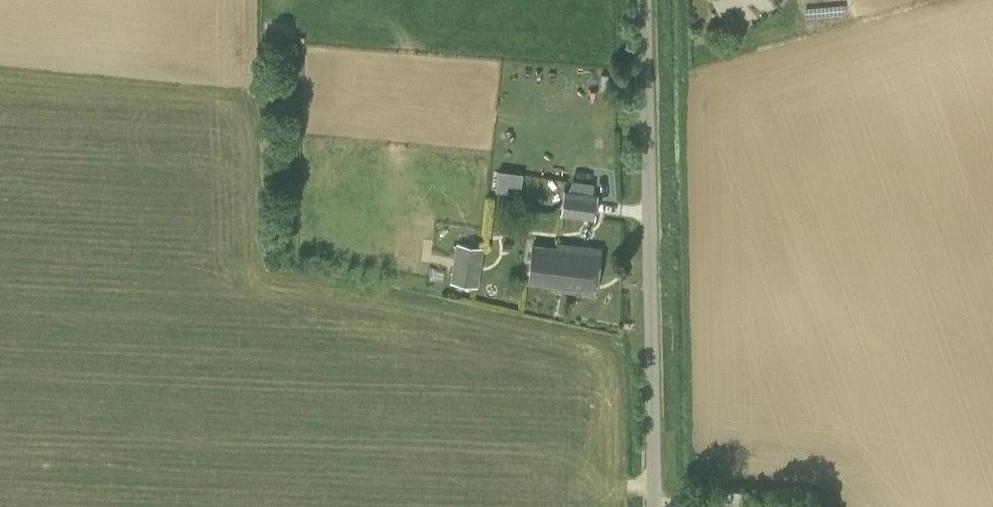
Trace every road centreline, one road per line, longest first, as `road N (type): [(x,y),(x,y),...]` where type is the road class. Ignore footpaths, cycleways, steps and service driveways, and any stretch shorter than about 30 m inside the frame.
road 1 (unclassified): [(655,506),(644,0)]

